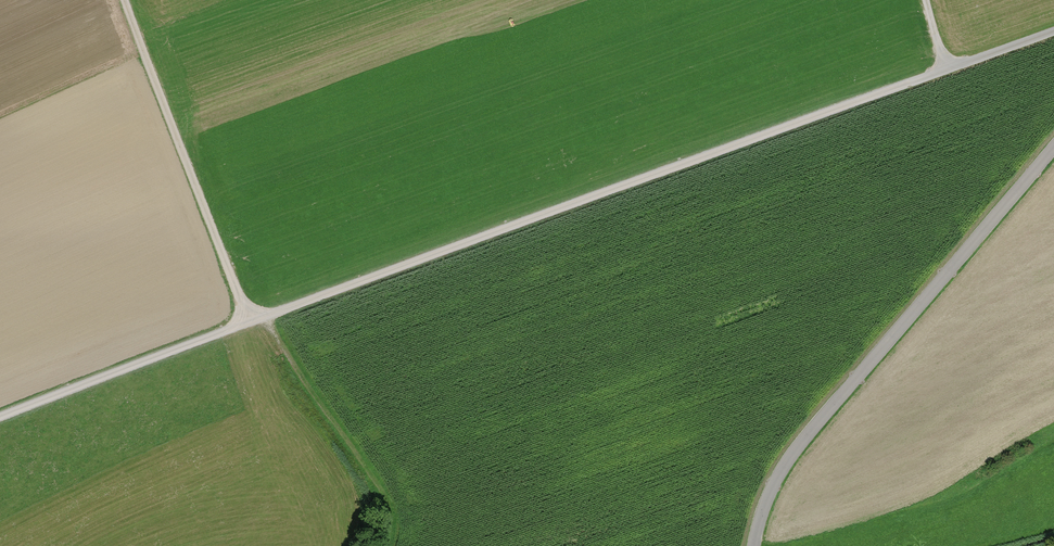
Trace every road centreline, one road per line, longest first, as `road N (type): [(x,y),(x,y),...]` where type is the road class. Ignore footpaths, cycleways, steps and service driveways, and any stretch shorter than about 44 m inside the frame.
road 1 (track): [(1053,33),(0,423)]
road 2 (unclassified): [(755,545),(787,463),(1053,132)]
road 3 (track): [(250,326),(127,0)]

